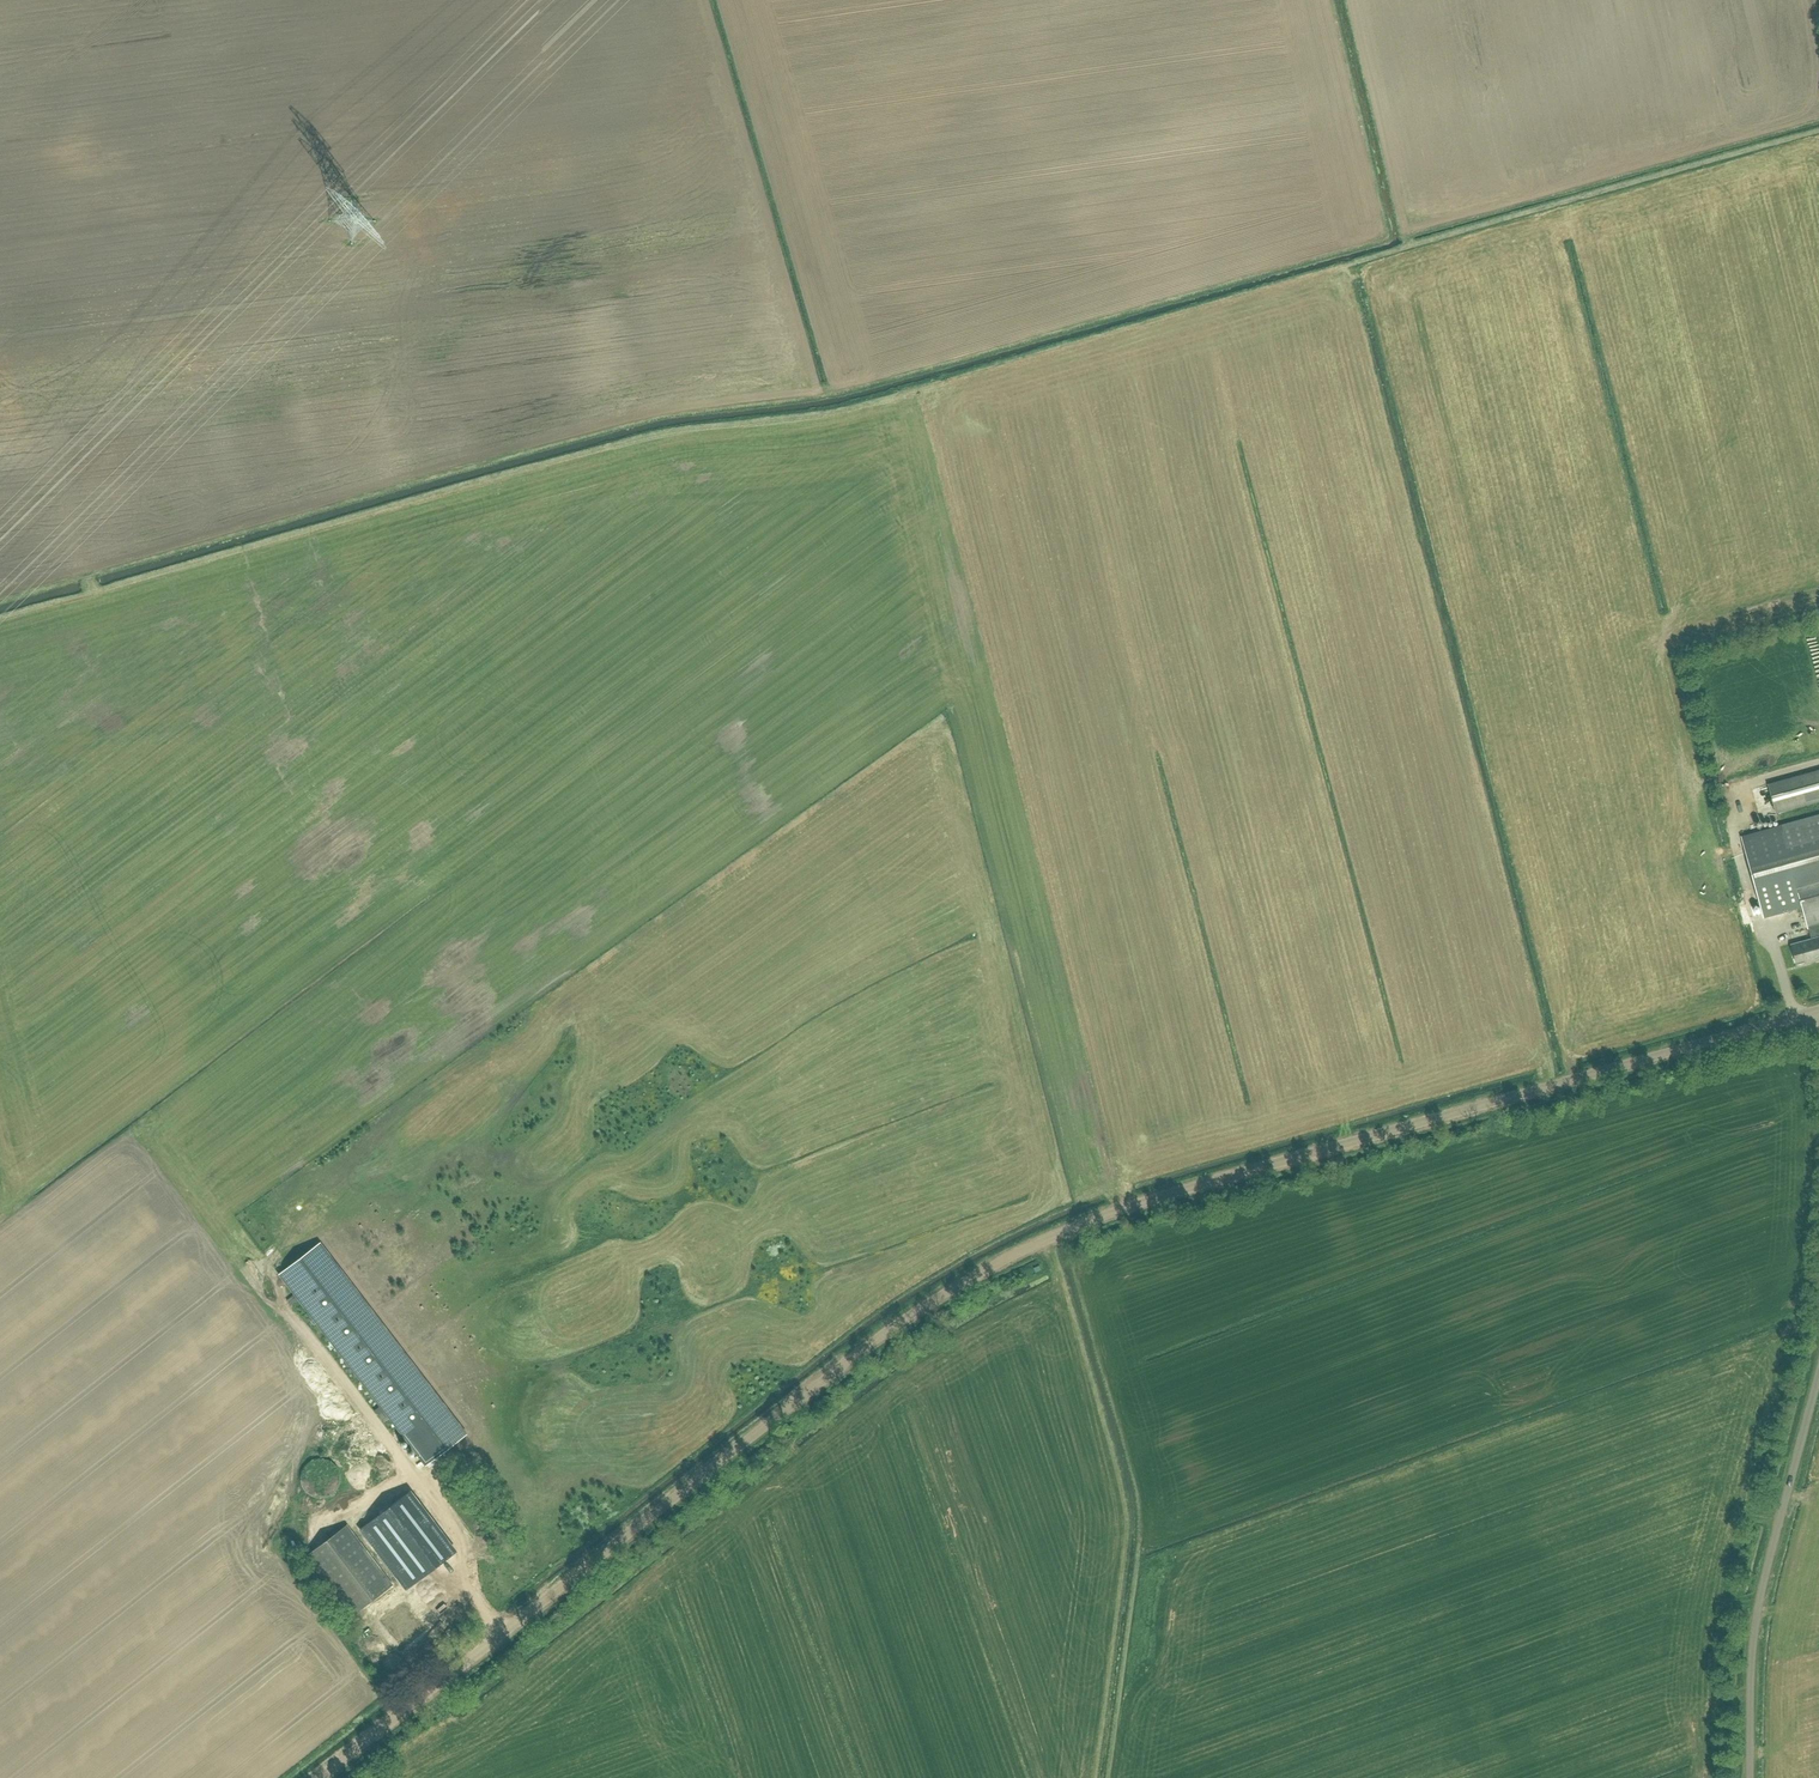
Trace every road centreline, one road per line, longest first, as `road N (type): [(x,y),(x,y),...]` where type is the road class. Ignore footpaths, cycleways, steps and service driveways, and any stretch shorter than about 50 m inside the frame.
road 1 (unclassified): [(320,1777),(867,1347),(985,1273),(1168,1195),(1818,1007)]
road 2 (unclassified): [(1751,1777),(1757,1619),(1818,1390)]

